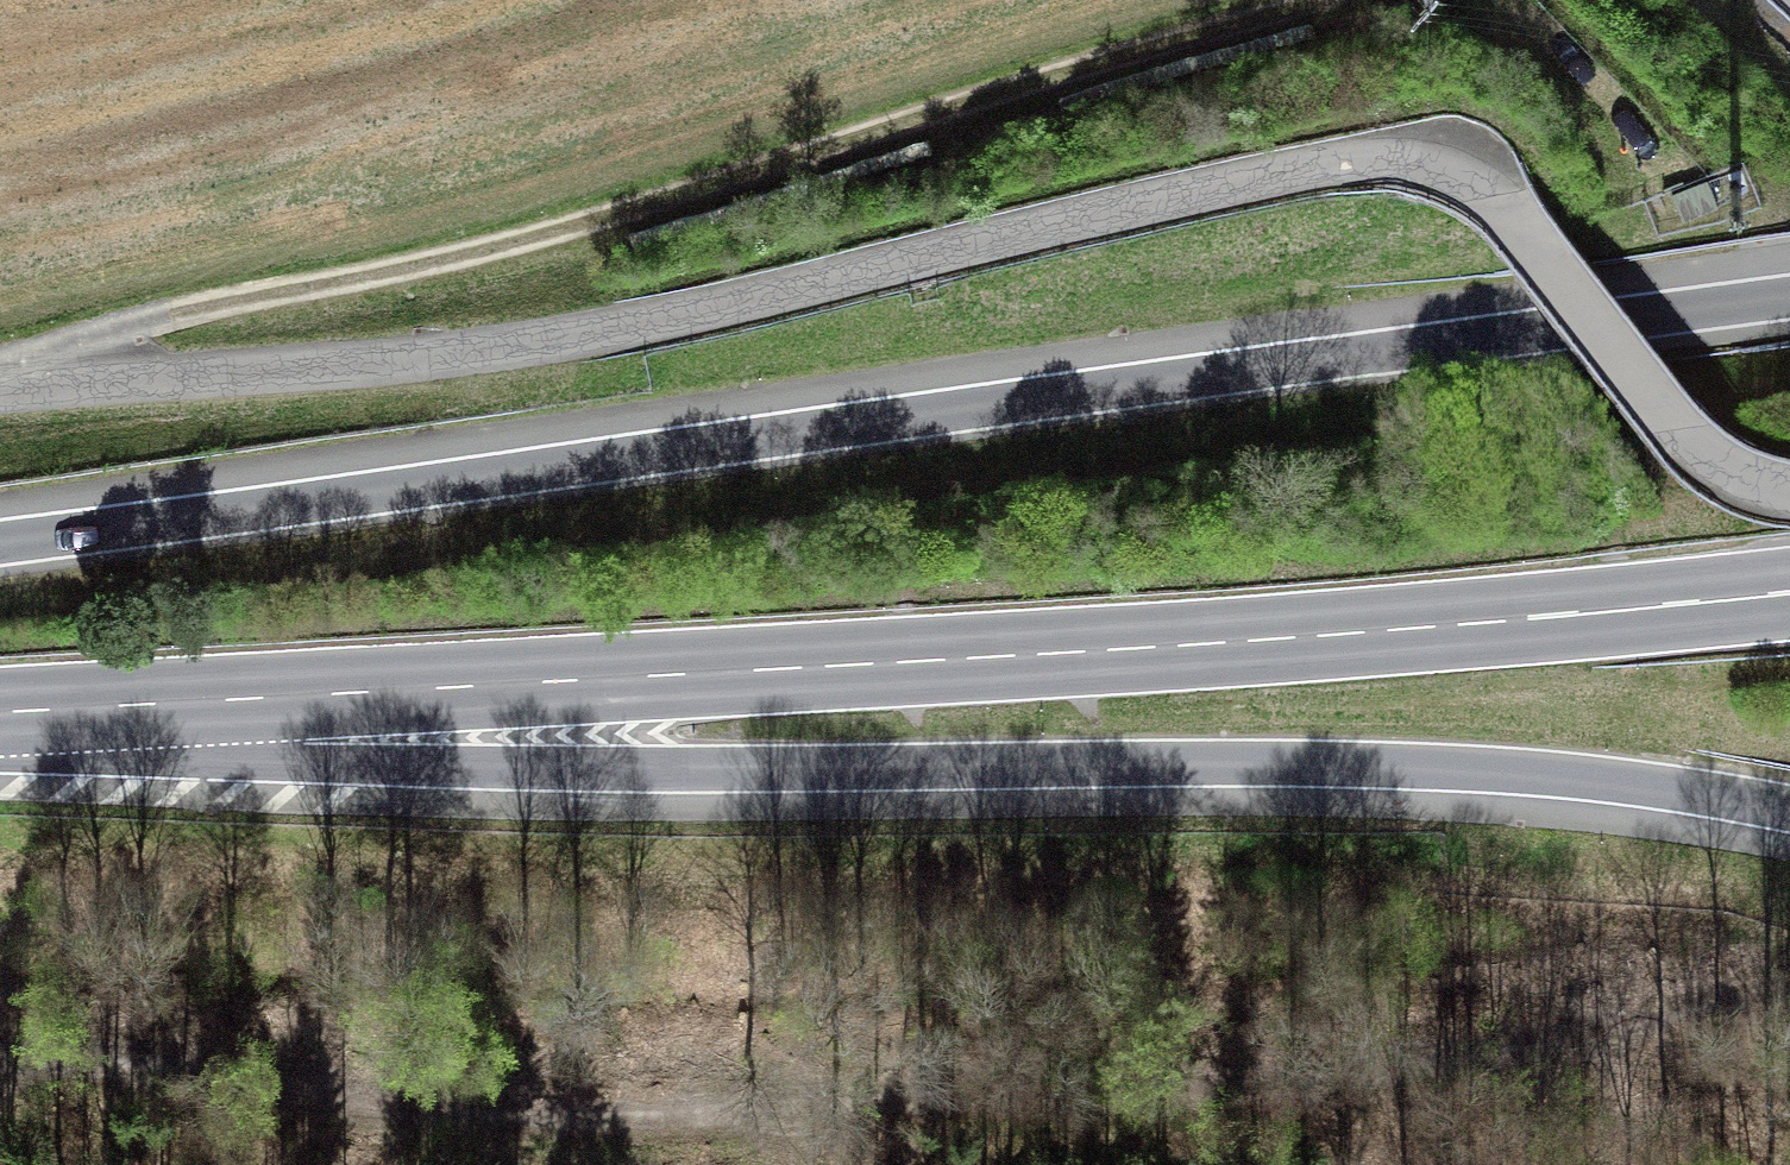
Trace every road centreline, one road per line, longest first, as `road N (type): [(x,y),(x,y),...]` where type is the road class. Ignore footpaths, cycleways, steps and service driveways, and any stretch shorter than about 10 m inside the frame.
road 1 (motorway): [(1789,298),(0,542)]
road 2 (primary): [(0,714),(1244,642),(1789,596)]
road 3 (motorway): [(0,745),(624,768),(1375,766),(1588,778),(1789,808)]
road 4 (track): [(0,1077),(608,1121),(917,1093),(1281,1096),(1702,1004)]
road 5 (track): [(1318,0),(513,242),(158,317),(112,335),(83,384)]

